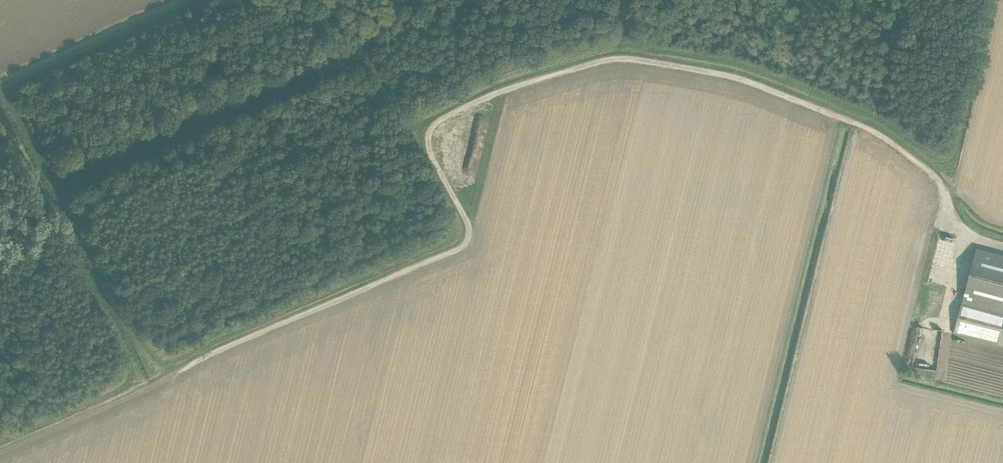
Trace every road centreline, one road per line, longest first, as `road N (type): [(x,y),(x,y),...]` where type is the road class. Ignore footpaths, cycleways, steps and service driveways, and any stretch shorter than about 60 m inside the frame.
road 1 (track): [(162,382),(462,246),(469,226),(430,151),(432,126),(513,87),(603,61),(729,76),(847,120),(911,158),(944,197)]
road 2 (track): [(0,89),(162,382),(0,453)]

